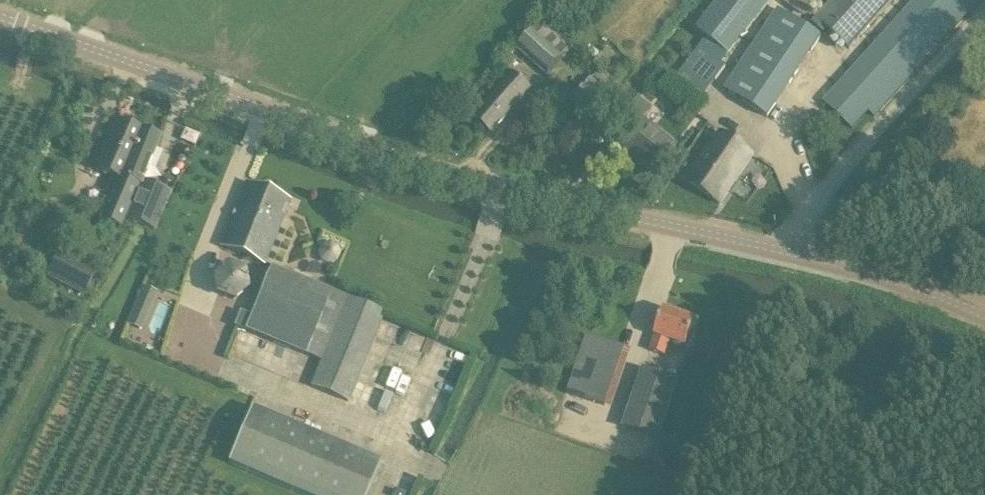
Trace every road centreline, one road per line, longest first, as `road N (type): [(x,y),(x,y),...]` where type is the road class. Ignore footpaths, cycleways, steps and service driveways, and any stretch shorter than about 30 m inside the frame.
road 1 (unclassified): [(0,18),(502,191),(797,255),(984,326)]

